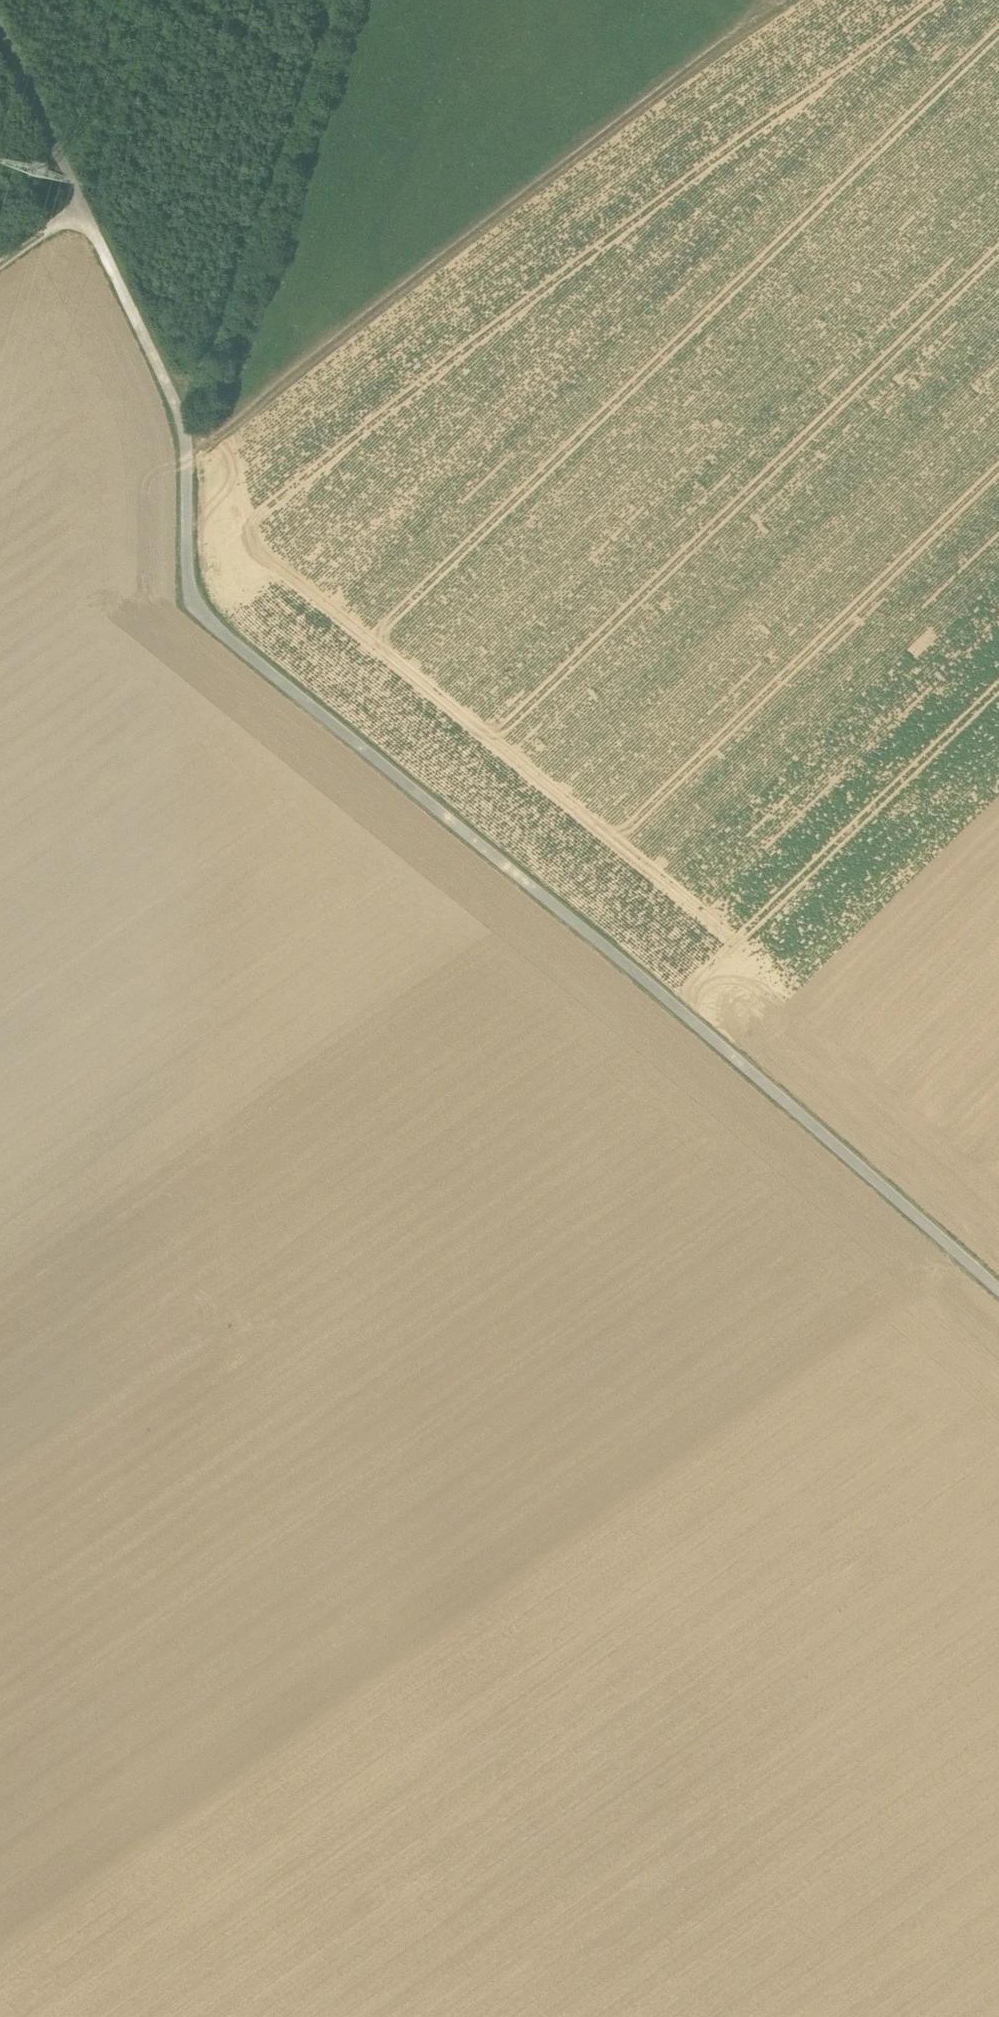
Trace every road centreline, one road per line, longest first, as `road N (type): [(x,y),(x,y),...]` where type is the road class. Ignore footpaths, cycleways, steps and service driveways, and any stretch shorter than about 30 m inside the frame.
road 1 (track): [(998,1301),(748,1074),(201,614),(189,576),(187,427),(0,32)]

